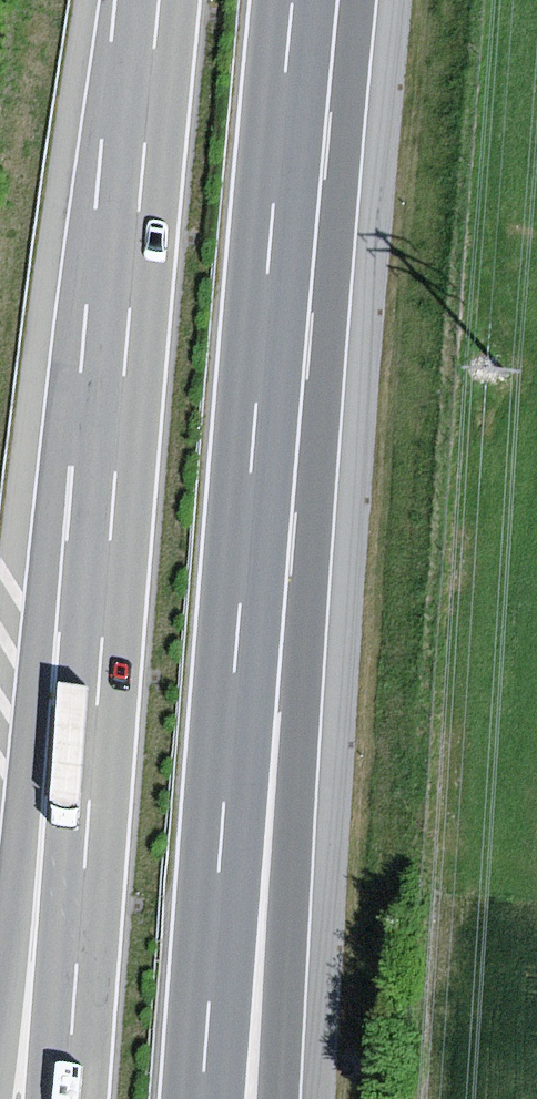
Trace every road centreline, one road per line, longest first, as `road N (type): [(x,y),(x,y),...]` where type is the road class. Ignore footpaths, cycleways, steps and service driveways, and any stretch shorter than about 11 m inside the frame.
road 1 (motorway): [(204,1098),(293,0)]
road 2 (motorway): [(278,1098),(309,550),(298,0)]
road 3 (motorway): [(140,166),(65,1098)]
road 4 (motorway): [(140,166),(40,591),(0,972)]
road 5 (motorway): [(159,0),(140,166)]

